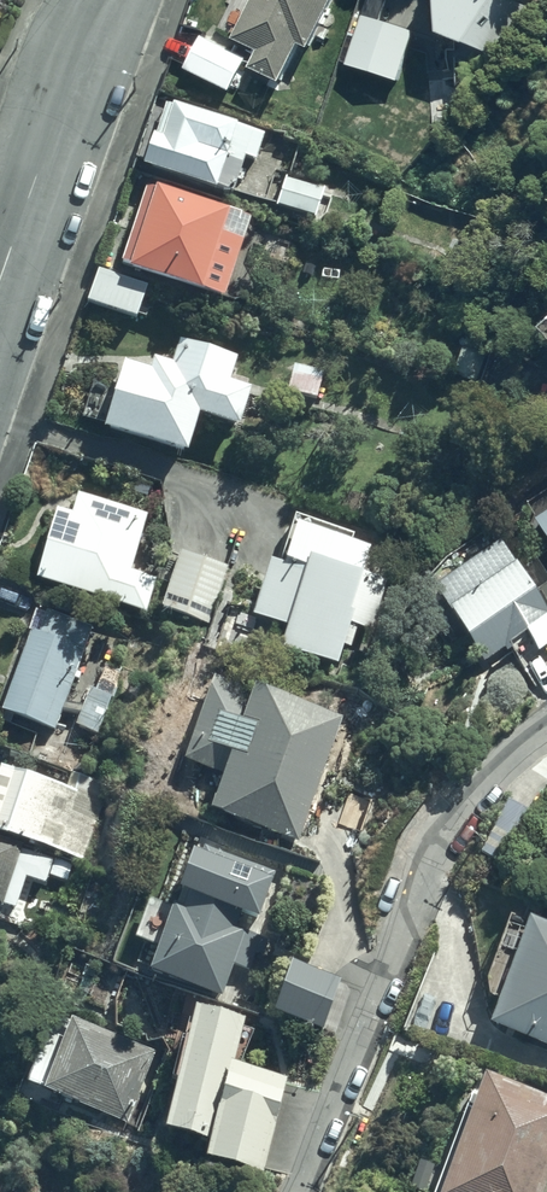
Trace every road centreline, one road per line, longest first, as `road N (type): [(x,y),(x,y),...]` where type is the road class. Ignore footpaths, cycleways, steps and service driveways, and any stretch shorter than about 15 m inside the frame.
road 1 (residential): [(301,1191),(448,830),(496,764),(546,725)]
road 2 (residential): [(0,280),(77,59),(110,0)]

